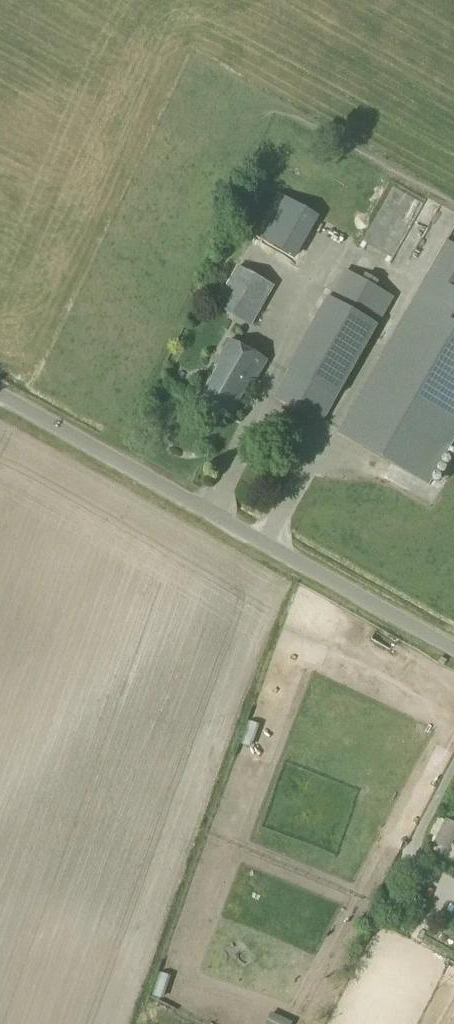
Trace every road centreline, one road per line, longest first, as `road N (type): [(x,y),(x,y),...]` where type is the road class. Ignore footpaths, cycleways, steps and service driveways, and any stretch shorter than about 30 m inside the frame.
road 1 (unclassified): [(453,650),(0,395)]

